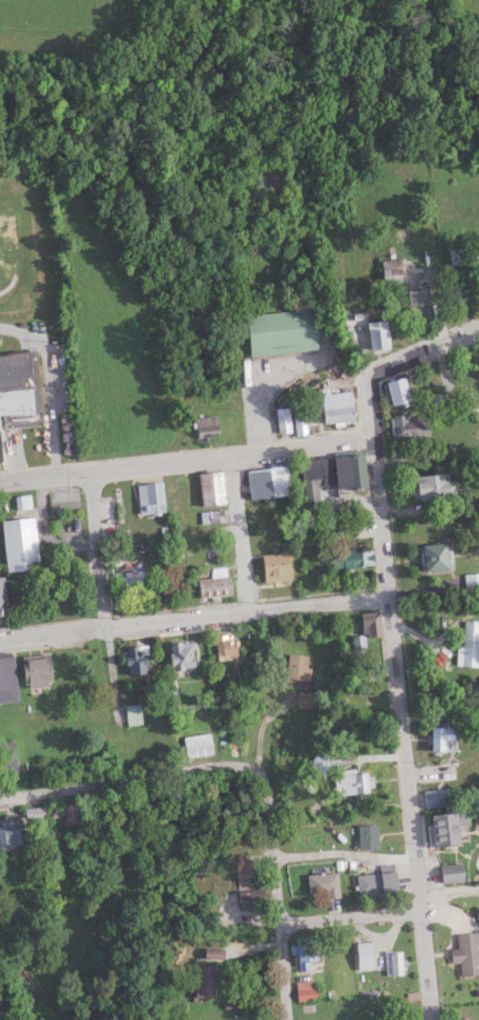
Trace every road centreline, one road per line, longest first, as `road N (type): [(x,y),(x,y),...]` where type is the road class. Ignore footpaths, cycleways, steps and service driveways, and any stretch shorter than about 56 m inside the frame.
road 1 (residential): [(431,1019),(372,438)]
road 2 (residential): [(0,639),(387,599)]
road 3 (tertiary): [(0,479),(372,438)]
road 4 (residential): [(259,772),(232,766),(0,798)]
road 5 (residential): [(87,471),(118,718)]
road 6 (residential): [(289,1019),(259,772)]
road 7 (tertiary): [(478,333),(371,374),(365,380),(372,438)]
road 8 (residential): [(249,611),(230,457)]
road 9 (residential): [(420,908),(281,923)]

